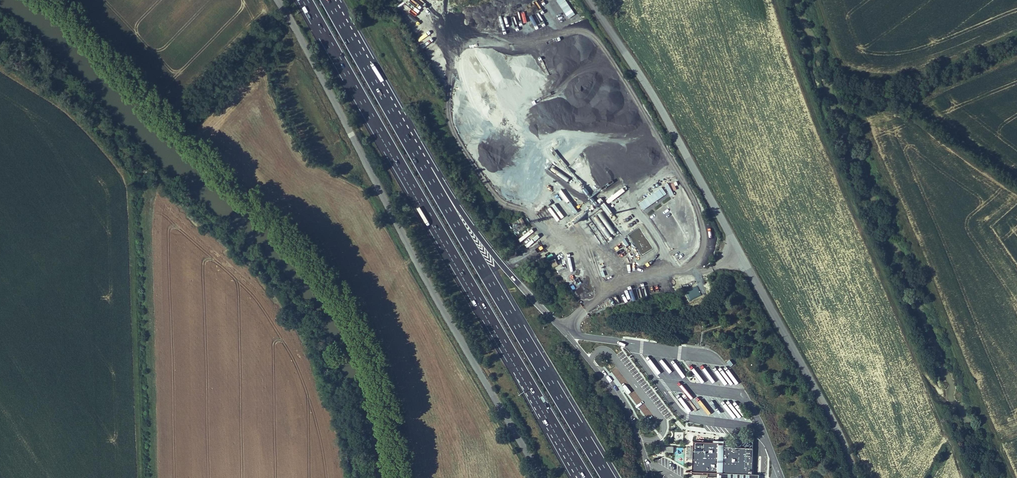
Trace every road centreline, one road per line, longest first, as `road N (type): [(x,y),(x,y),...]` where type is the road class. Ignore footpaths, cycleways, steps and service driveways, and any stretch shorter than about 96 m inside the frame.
road 1 (unclassified): [(590,0),(661,108),(840,430),(855,477)]
road 2 (motorway): [(305,0),(581,472)]
road 3 (motorway): [(610,477),(429,176)]
road 4 (track): [(1016,34),(913,73),(858,72),(834,53),(817,0)]
road 5 (track): [(0,35),(162,181)]
road 6 (motorway): [(562,330),(429,176)]
road 7 (motorway): [(429,176),(329,0)]

